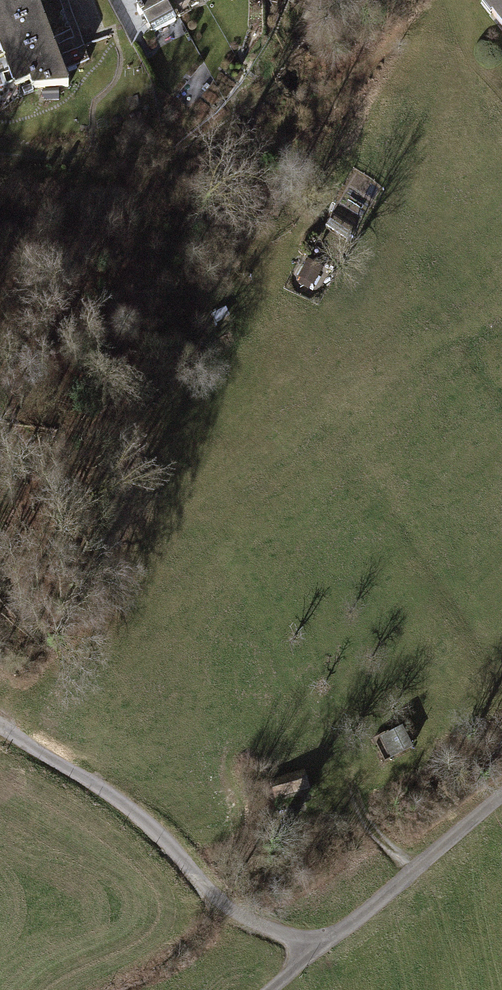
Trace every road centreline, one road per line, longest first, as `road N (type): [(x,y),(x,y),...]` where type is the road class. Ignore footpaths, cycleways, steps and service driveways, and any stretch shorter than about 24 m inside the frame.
road 1 (track): [(315,951),(226,906),(117,800),(0,728)]
road 2 (track): [(501,794),(315,951)]
road 3 (track): [(346,770),(366,824),(411,871)]

